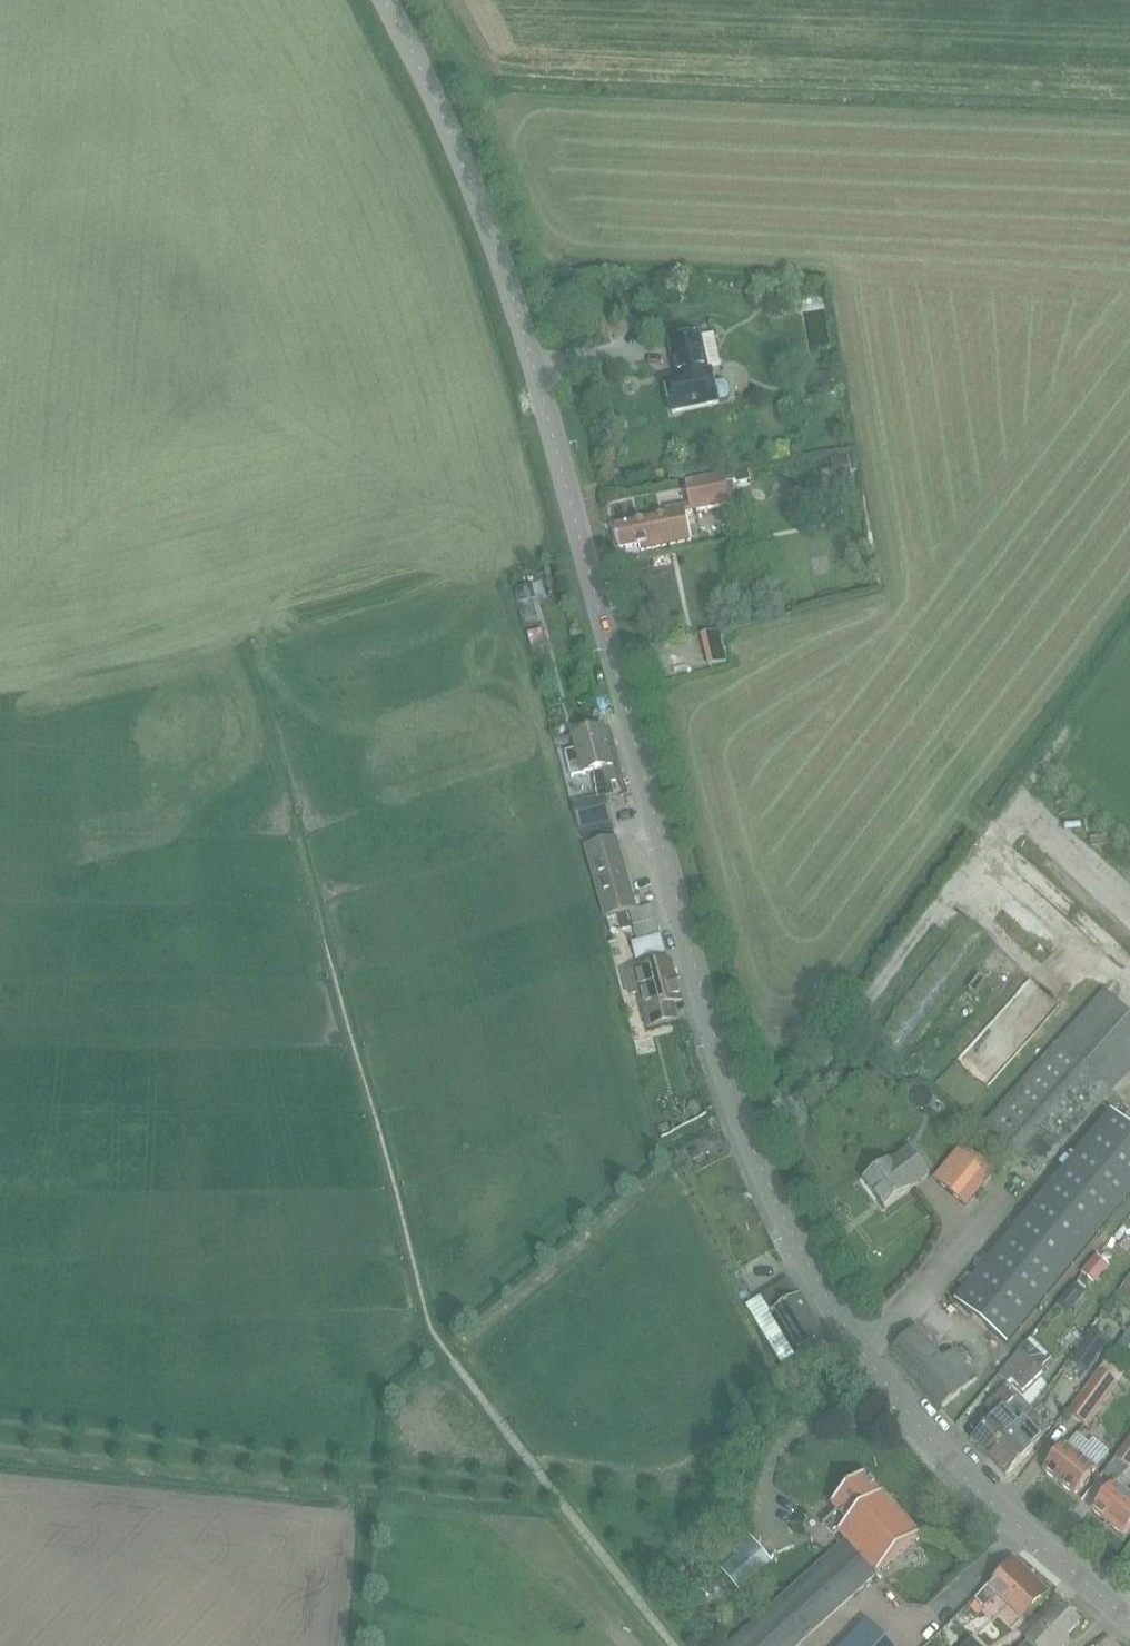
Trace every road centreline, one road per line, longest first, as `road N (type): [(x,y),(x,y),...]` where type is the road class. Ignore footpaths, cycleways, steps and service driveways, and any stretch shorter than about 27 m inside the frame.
road 1 (tertiary): [(1129,1630),(898,1400),(798,1246),(746,1135),(513,300),(456,148),(386,0)]

